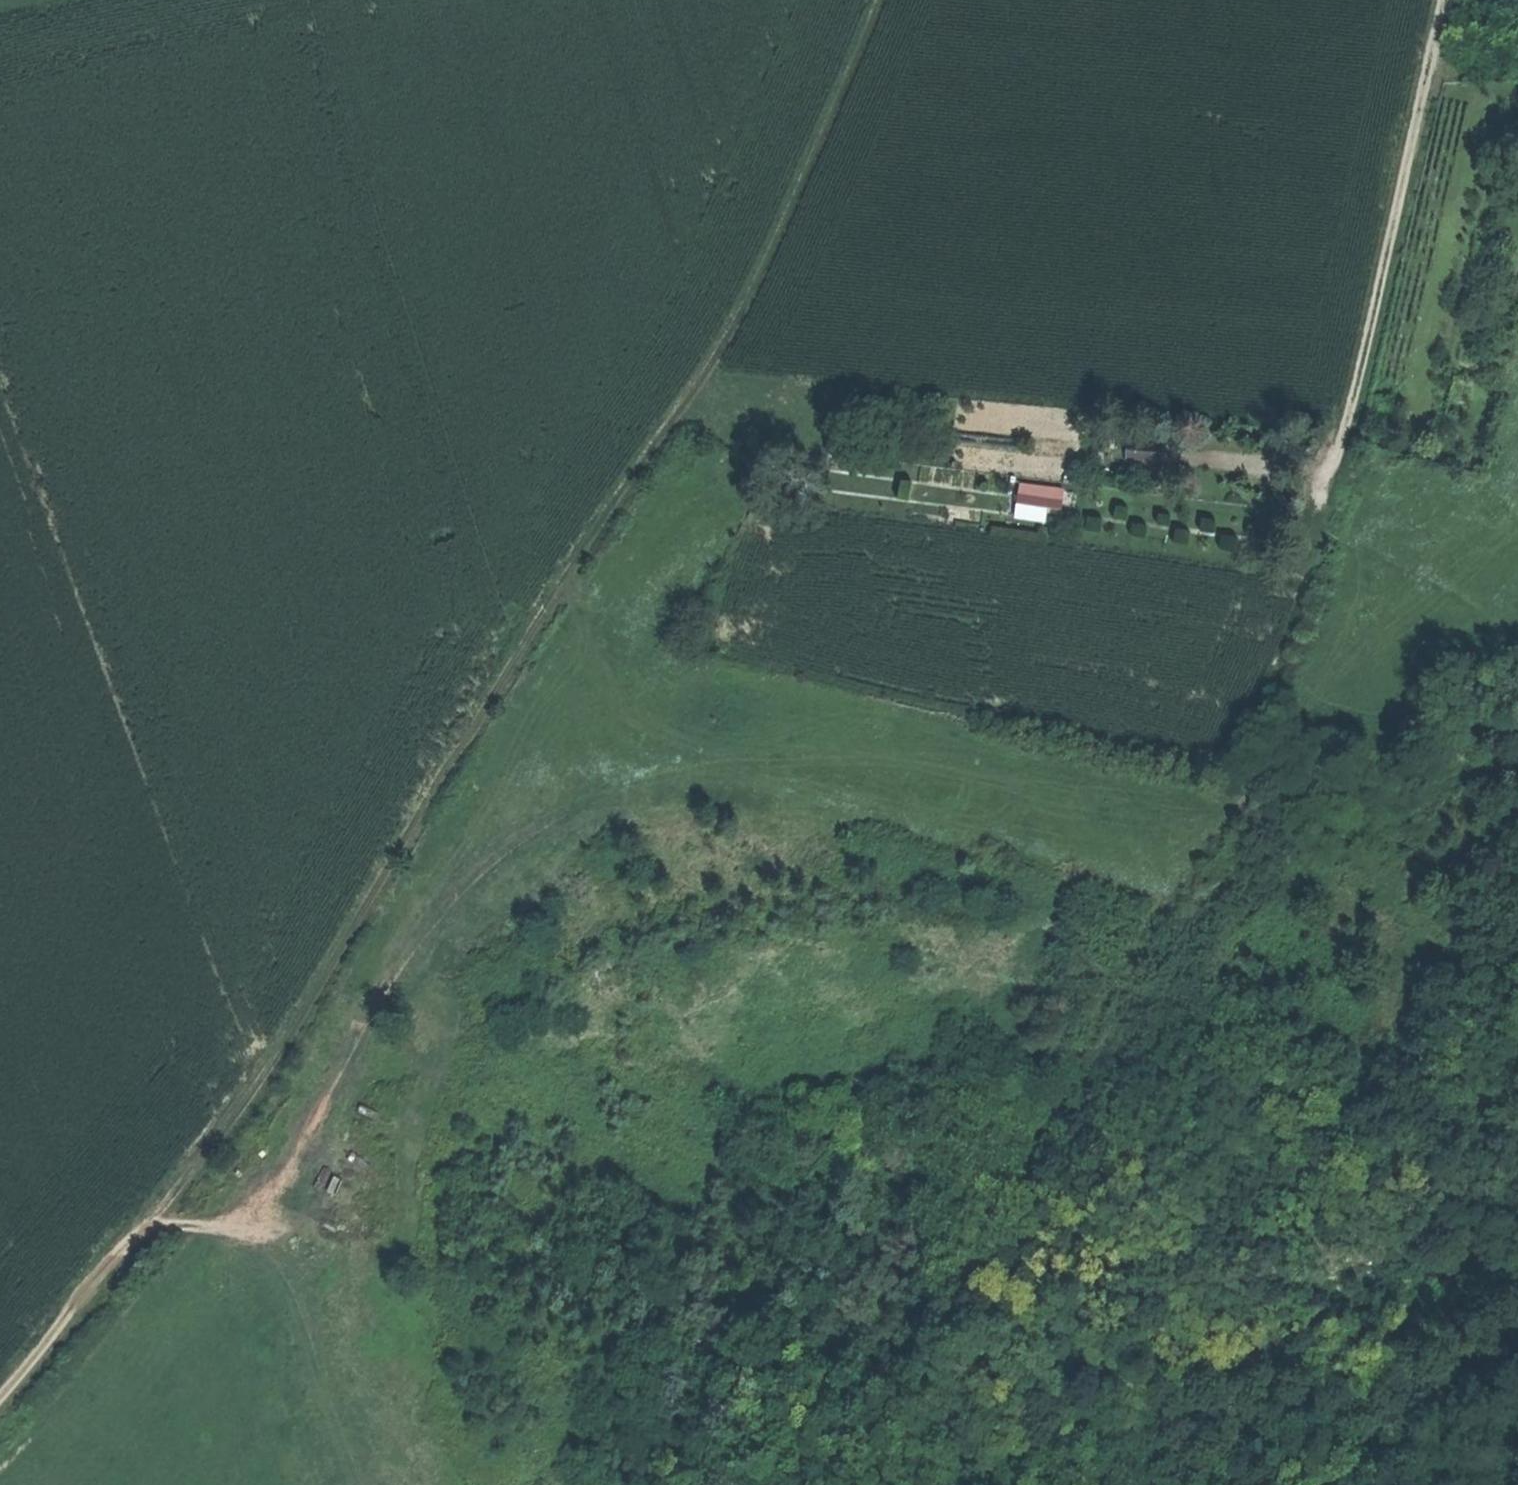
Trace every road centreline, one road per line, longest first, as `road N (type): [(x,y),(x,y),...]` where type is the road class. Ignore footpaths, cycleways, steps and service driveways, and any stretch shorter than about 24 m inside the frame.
road 1 (track): [(885,0),(753,291),(683,418),(205,1170),(8,1391)]
road 2 (track): [(1312,560),(1450,0)]
road 3 (track): [(44,1357),(0,1239)]

